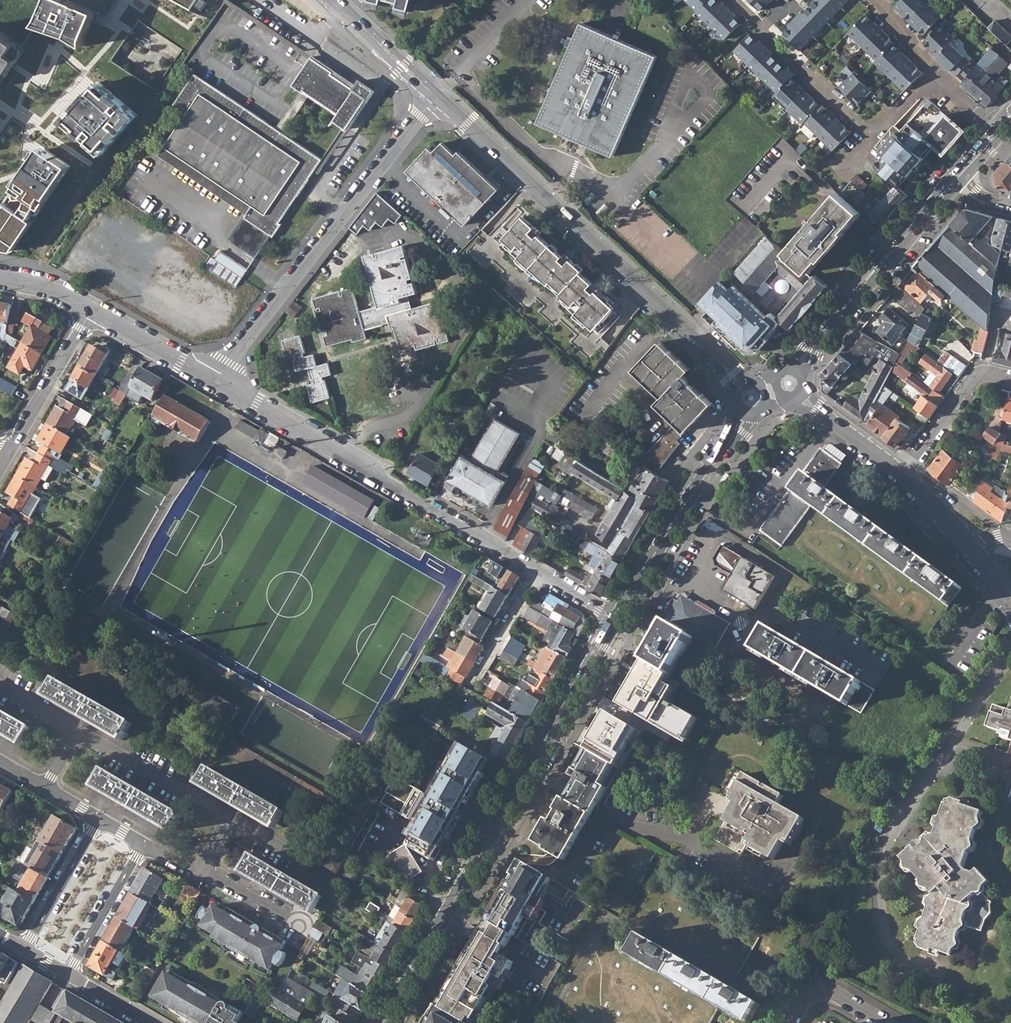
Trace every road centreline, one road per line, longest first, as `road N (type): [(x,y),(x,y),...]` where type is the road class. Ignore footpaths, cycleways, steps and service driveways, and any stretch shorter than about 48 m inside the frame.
road 1 (primary): [(385,1022),(617,618)]
road 2 (tertiary): [(435,92),(741,381)]
road 3 (residential): [(1010,652),(916,791),(881,871),(883,933),(895,958),(927,974)]
road 4 (residential): [(213,379),(538,571)]
road 5 (residential): [(213,379),(435,92)]
road 6 (primary): [(747,409),(617,618)]
road 7 (primary): [(951,185),(800,365)]
road 8 (residential): [(78,730),(231,819)]
road 9 (residential): [(92,309),(7,449)]
road 10 (residential): [(763,27),(873,137)]
road 11 (residential): [(1010,380),(973,380),(904,473)]
road 12 (residential): [(69,976),(146,847)]
road 13 (residential): [(96,818),(20,945)]
road 14 (residential): [(92,309),(213,379)]
road 15 (tertiary): [(333,0),(435,92)]
road 16 (tertiary): [(804,392),(904,473)]
road 17 (residential): [(474,682),(538,571)]

